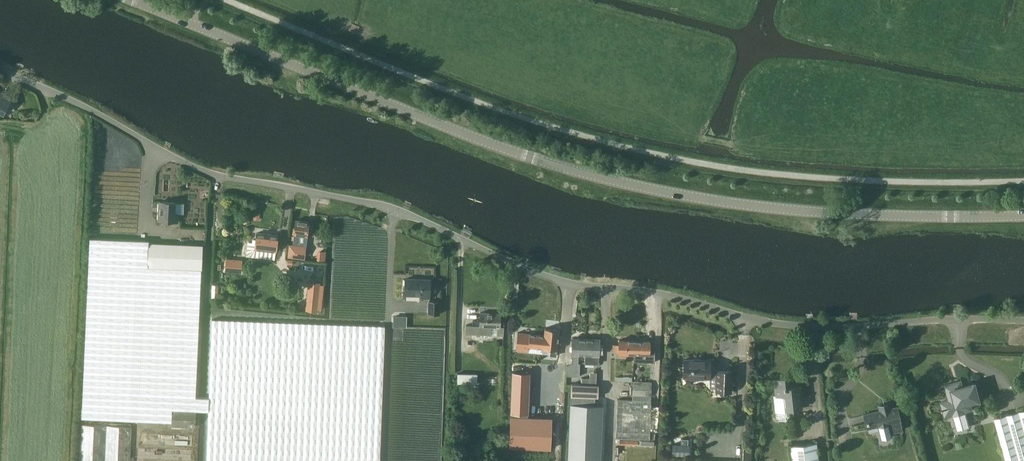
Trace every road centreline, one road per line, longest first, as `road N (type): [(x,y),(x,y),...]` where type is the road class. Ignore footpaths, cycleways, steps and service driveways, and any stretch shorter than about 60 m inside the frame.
road 1 (unclassified): [(1023,319),(773,322),(673,295),(570,284),(395,211),(217,176),(0,67)]
road 2 (tertiary): [(1023,216),(816,213),(625,183),(457,133),(136,0)]
road 3 (track): [(382,460),(395,211)]

